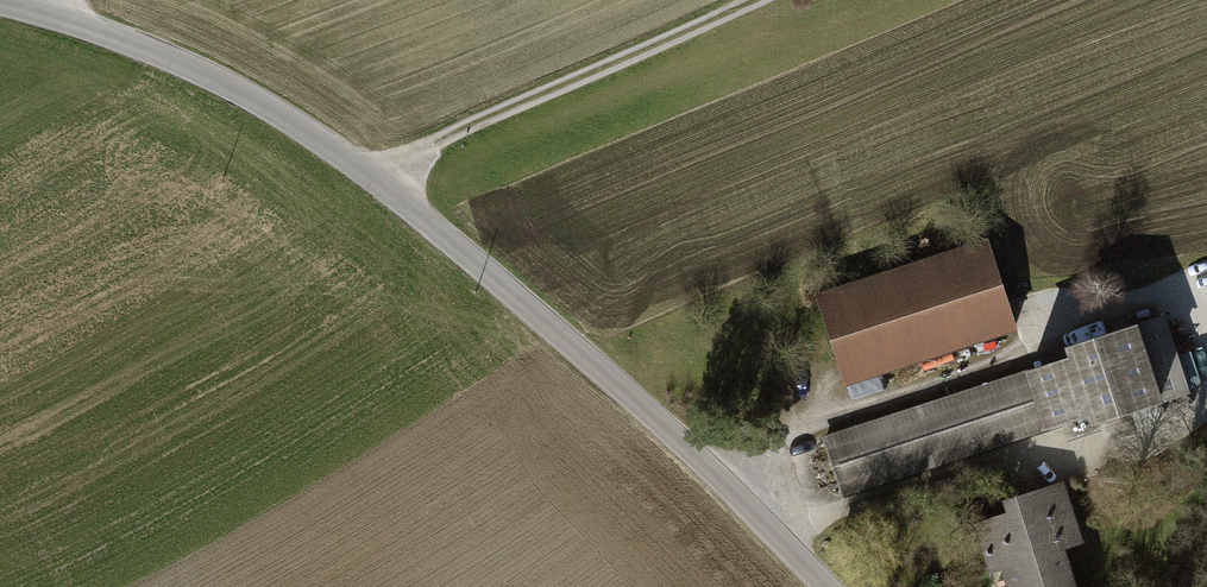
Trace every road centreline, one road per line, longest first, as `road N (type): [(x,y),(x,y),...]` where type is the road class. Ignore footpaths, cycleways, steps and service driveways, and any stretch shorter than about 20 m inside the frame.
road 1 (residential): [(0,1),(56,10),(201,76),(374,171),(809,586)]
road 2 (track): [(757,0),(374,171)]

